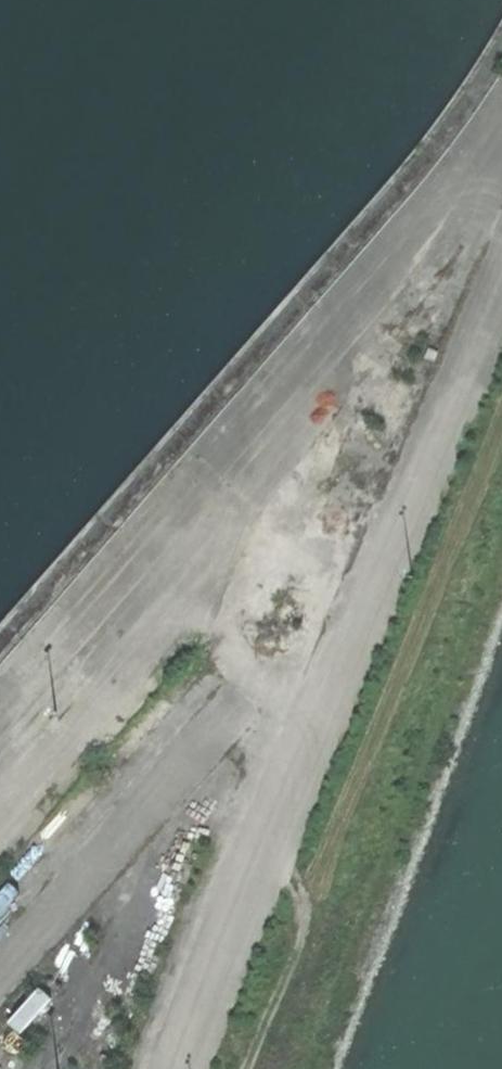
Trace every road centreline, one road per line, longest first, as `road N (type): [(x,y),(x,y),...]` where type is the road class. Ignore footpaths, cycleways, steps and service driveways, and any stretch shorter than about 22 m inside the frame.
road 1 (track): [(242,1068),(301,927),(304,893),(291,872)]

